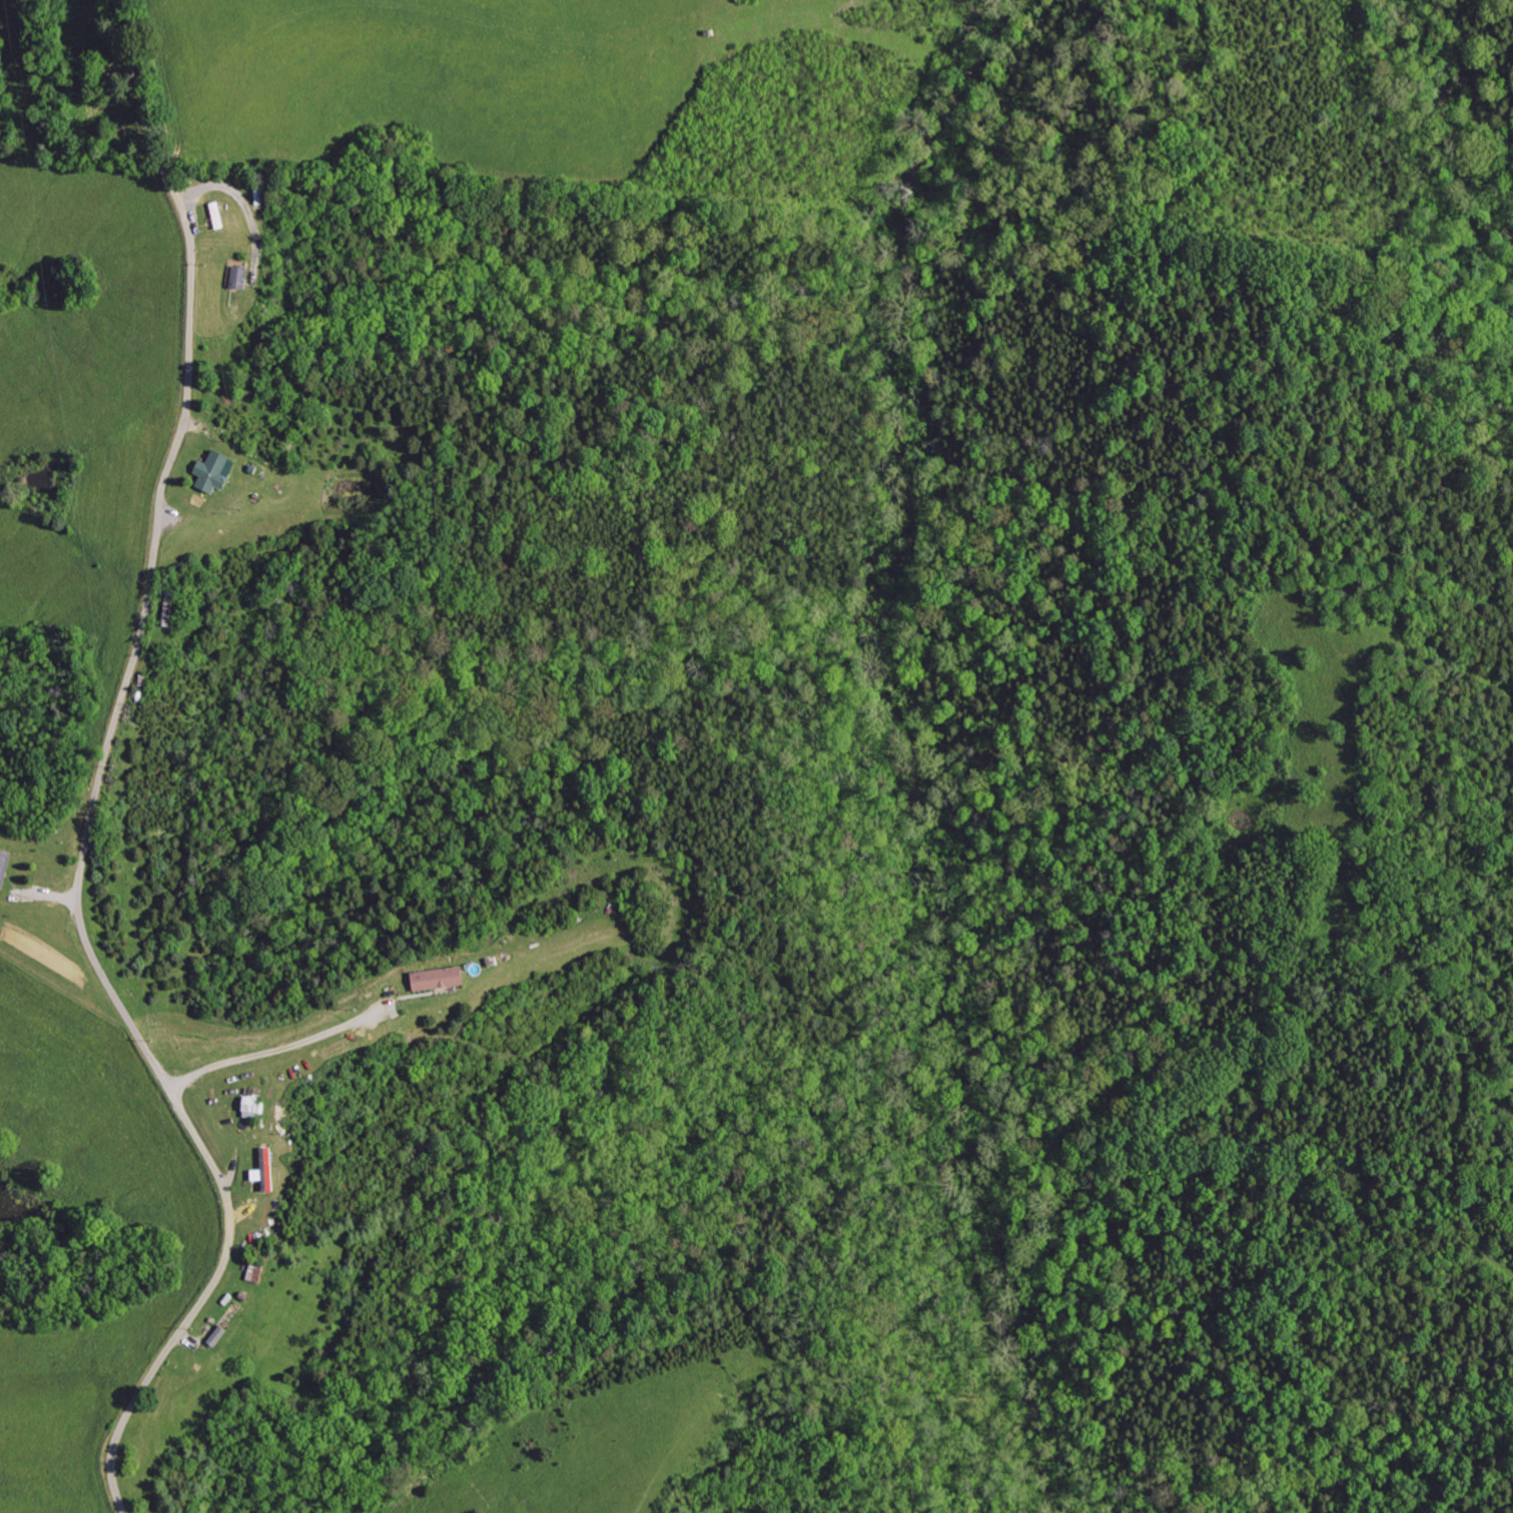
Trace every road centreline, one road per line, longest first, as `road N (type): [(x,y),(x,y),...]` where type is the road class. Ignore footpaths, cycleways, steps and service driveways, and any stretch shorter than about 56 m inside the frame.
road 1 (residential): [(125,1512),(114,1478),(117,1440),(223,1272),(232,1234),(219,1175),(102,971),(81,910),(96,802),(142,639),(166,481),(185,429),(193,321)]
road 2 (residential): [(193,321),(192,242),(137,87),(117,0)]

